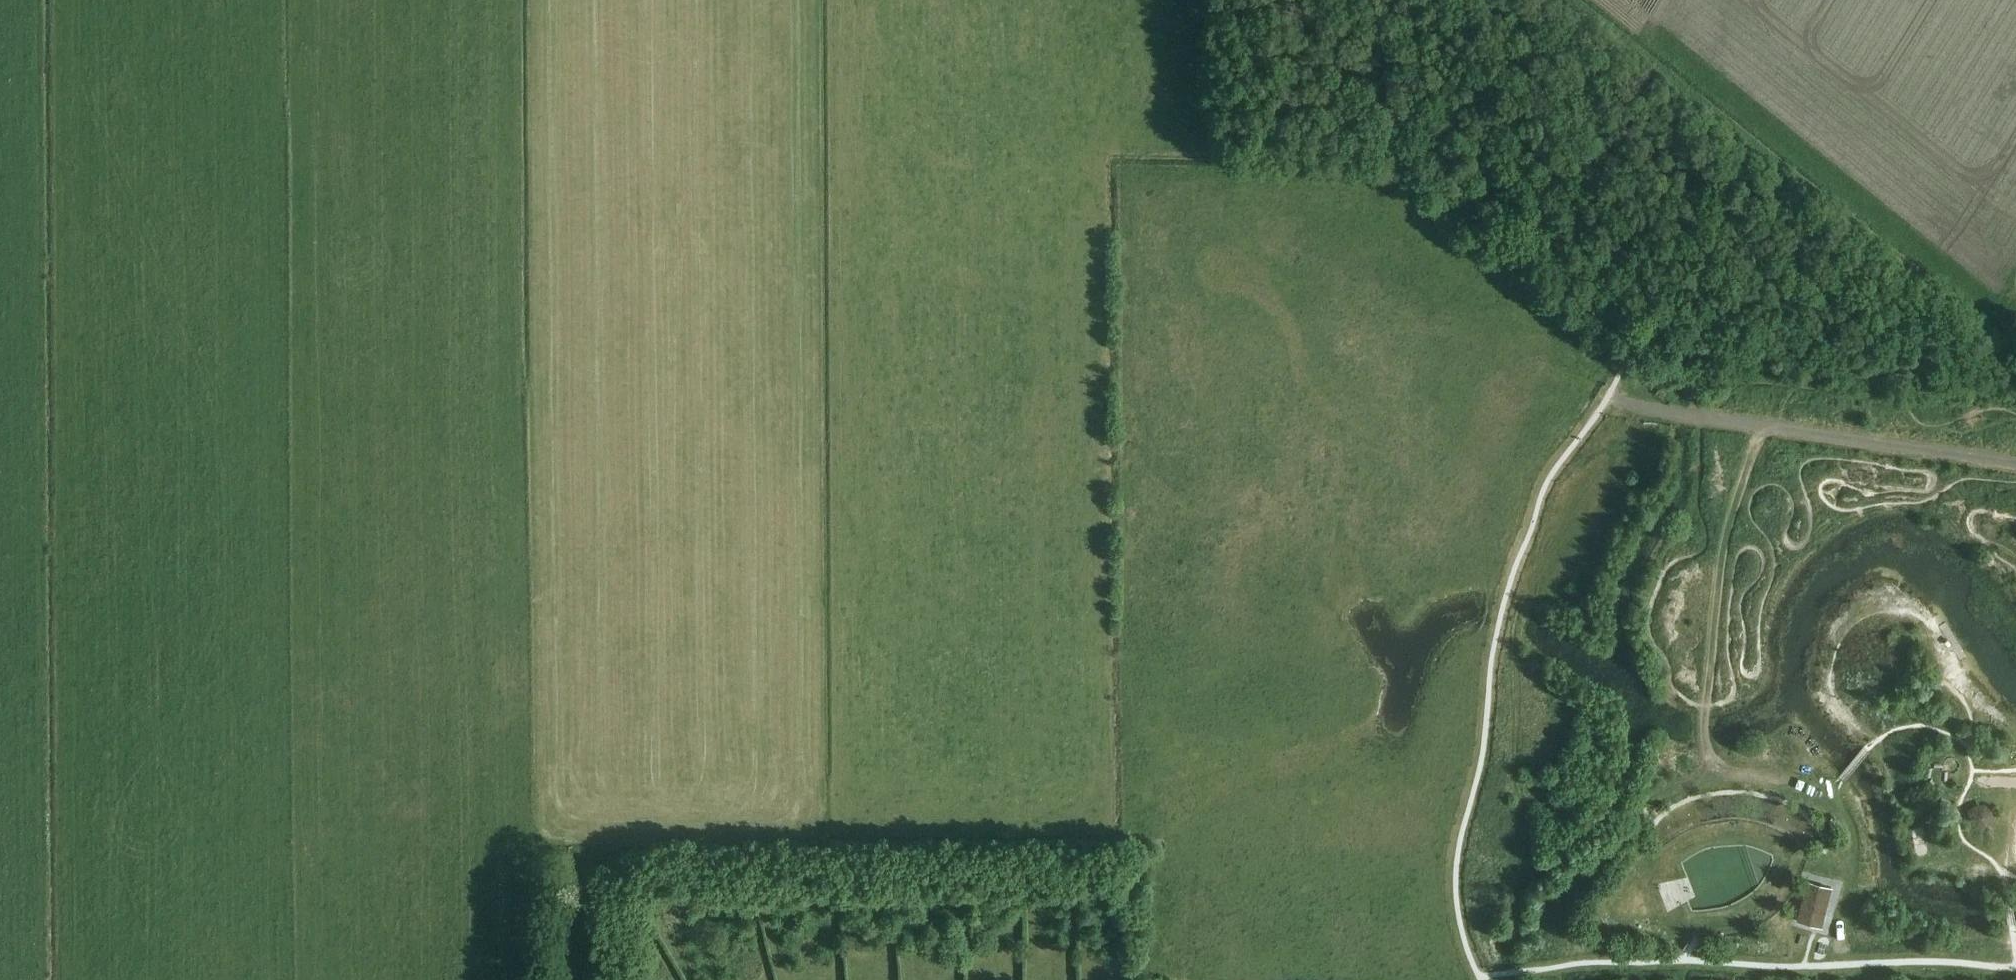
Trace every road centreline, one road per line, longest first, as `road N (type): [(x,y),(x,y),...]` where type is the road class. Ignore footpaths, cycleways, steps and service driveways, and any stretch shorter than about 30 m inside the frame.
road 1 (track): [(2015,462),(1608,398)]

